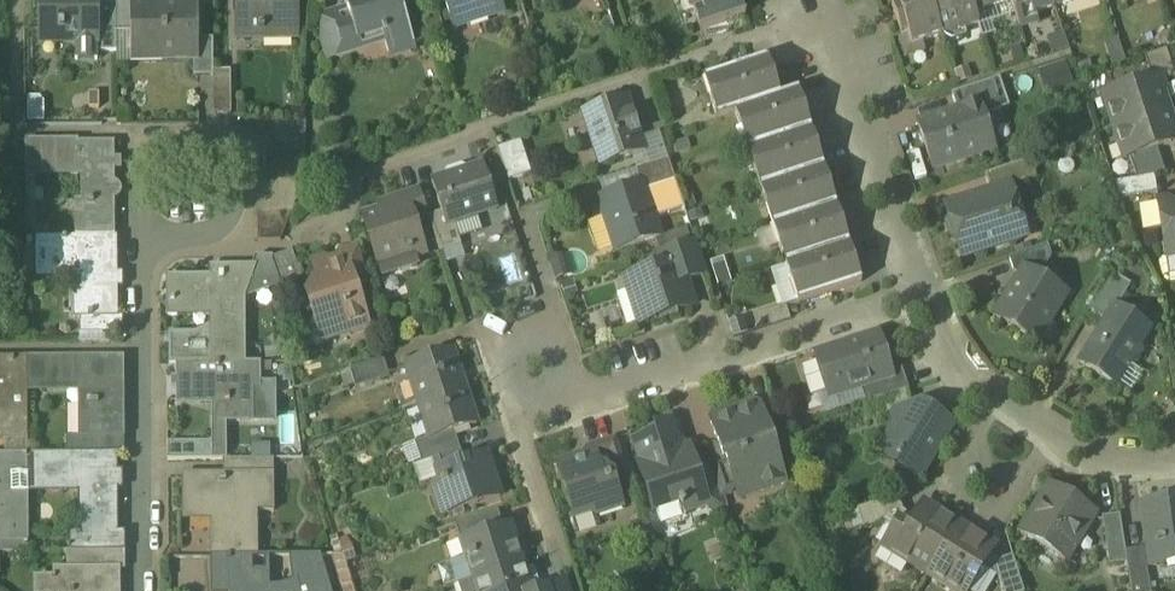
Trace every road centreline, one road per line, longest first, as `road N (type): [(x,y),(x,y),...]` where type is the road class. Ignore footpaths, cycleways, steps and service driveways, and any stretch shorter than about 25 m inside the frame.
road 1 (residential): [(828,14),(363,170)]
road 2 (residential): [(921,291),(545,416)]
road 3 (residential): [(144,231),(142,590)]
road 4 (residential): [(1174,452),(1132,459),(1058,445),(998,411),(951,362),(921,291)]
road 5 (residential): [(144,231),(223,229),(236,220),(242,155),(218,132),(143,133),(144,196)]
road 6 (residential): [(921,291),(828,14)]
road 7 (residential): [(545,416),(515,425),(556,541)]

